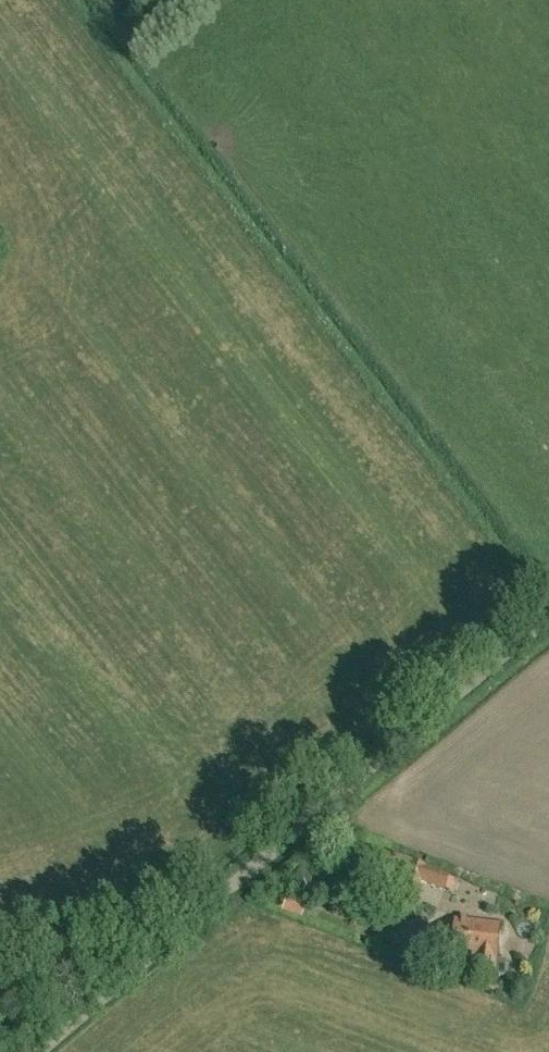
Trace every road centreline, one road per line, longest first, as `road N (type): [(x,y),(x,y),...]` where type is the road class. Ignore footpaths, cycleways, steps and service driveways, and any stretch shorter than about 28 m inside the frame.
road 1 (unclassified): [(35,1051),(548,617)]

